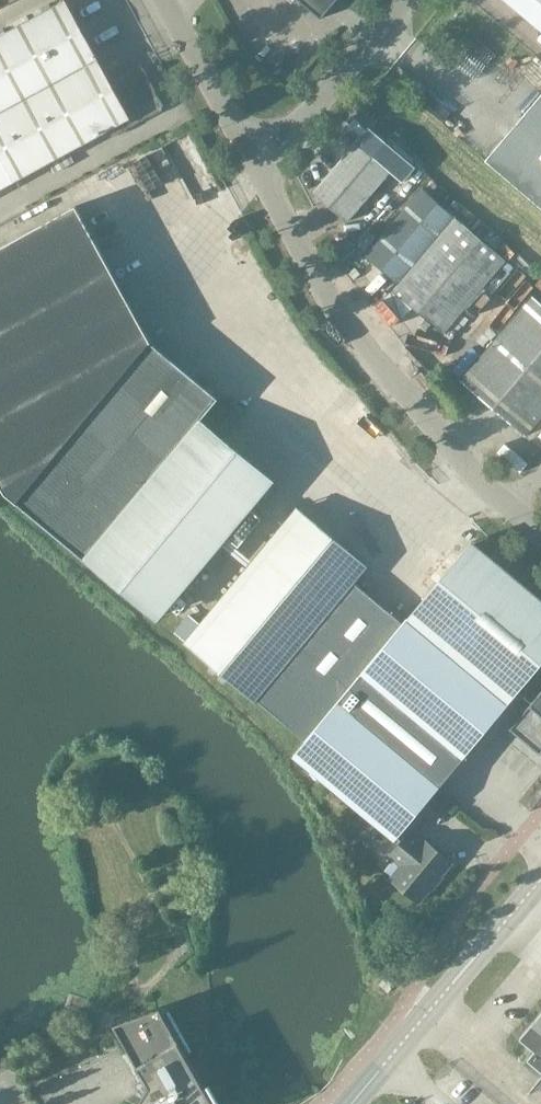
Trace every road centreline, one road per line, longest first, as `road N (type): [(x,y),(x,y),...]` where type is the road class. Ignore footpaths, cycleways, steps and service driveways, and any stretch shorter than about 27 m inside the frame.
road 1 (unclassified): [(540,526),(397,386),(354,329),(261,168)]
road 2 (tertiary): [(540,881),(351,1103)]
road 3 (unclassified): [(261,168),(402,0)]
road 4 (unclassified): [(261,168),(166,0)]

